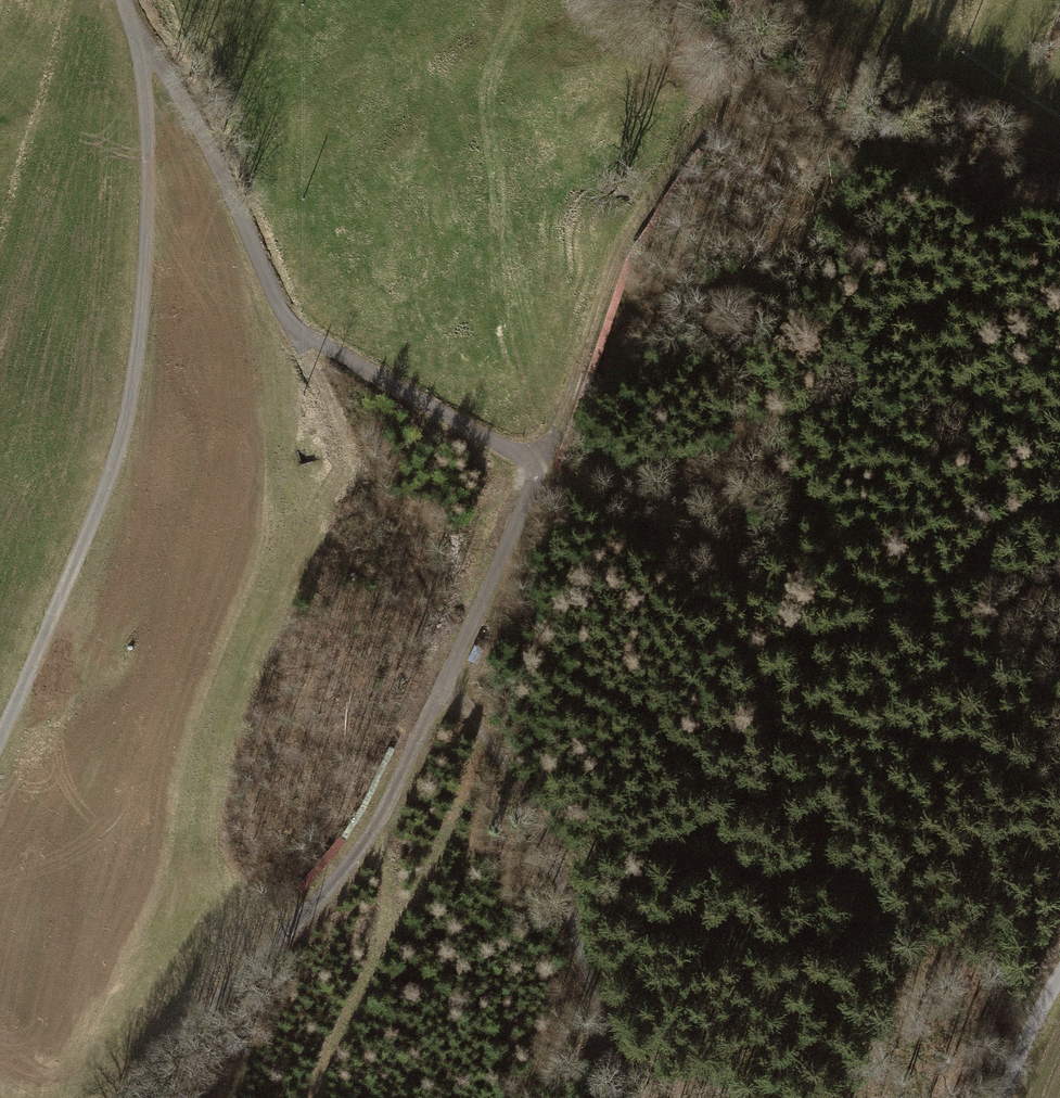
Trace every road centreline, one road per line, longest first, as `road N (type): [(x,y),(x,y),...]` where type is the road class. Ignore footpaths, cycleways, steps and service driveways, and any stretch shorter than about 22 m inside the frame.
road 1 (unclassified): [(142,49),(220,162),(275,302),(304,337),(542,466),(449,679)]
road 2 (unclassified): [(142,49),(150,184),(142,338),(122,456),(0,744)]
road 3 (track): [(548,451),(916,634),(1059,718)]
road 4 (unclassified): [(139,1097),(306,919),(377,829),(449,679)]
road 5 (track): [(449,679),(552,815),(645,1097)]
road 6 (track): [(542,466),(629,243),(734,107)]
road 7 (track): [(304,337),(401,552)]
road 8 (track): [(1059,980),(1040,1009),(1006,1097)]

